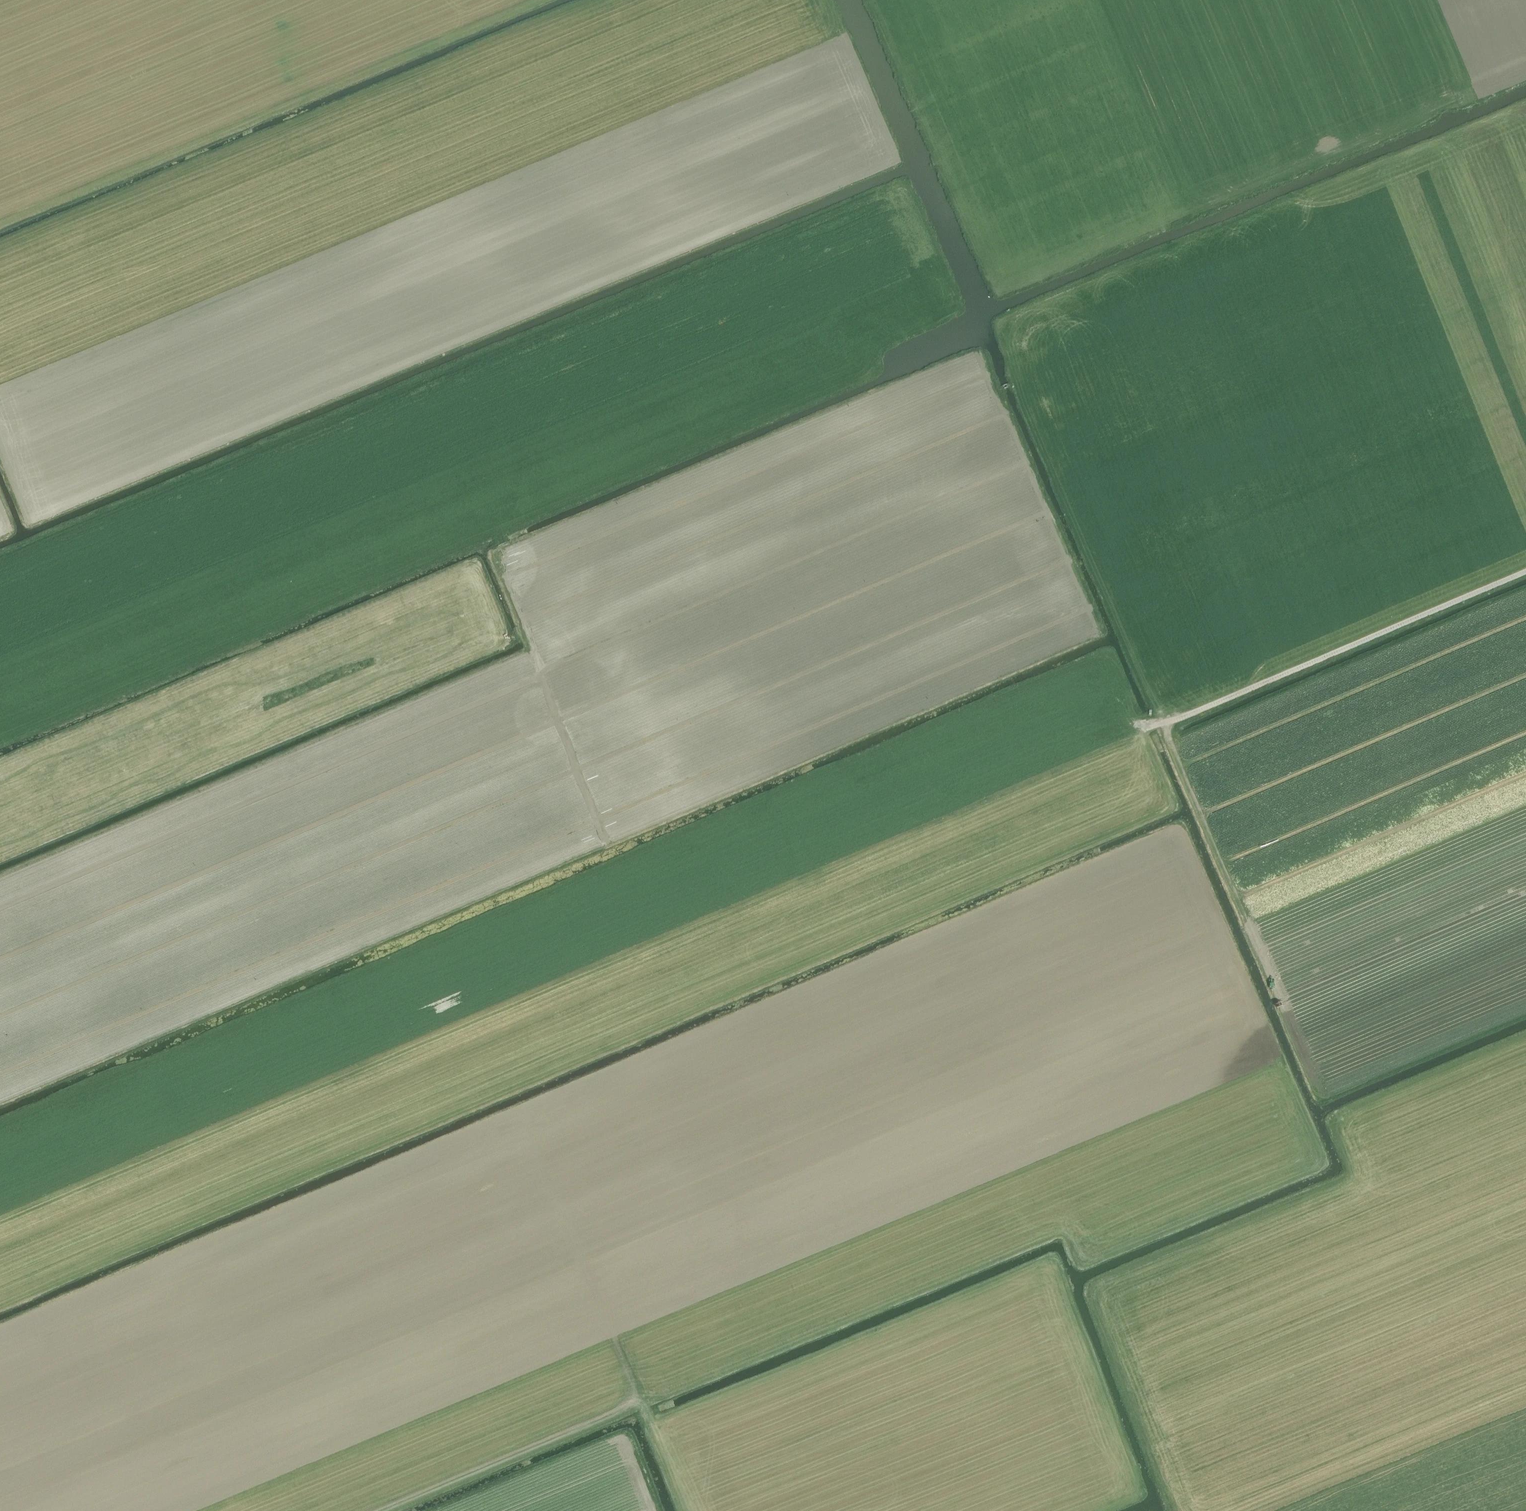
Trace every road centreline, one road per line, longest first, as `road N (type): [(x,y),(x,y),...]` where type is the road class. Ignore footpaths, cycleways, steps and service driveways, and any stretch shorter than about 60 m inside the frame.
road 1 (track): [(1525,571),(1165,723)]
road 2 (track): [(1165,723),(928,806)]

